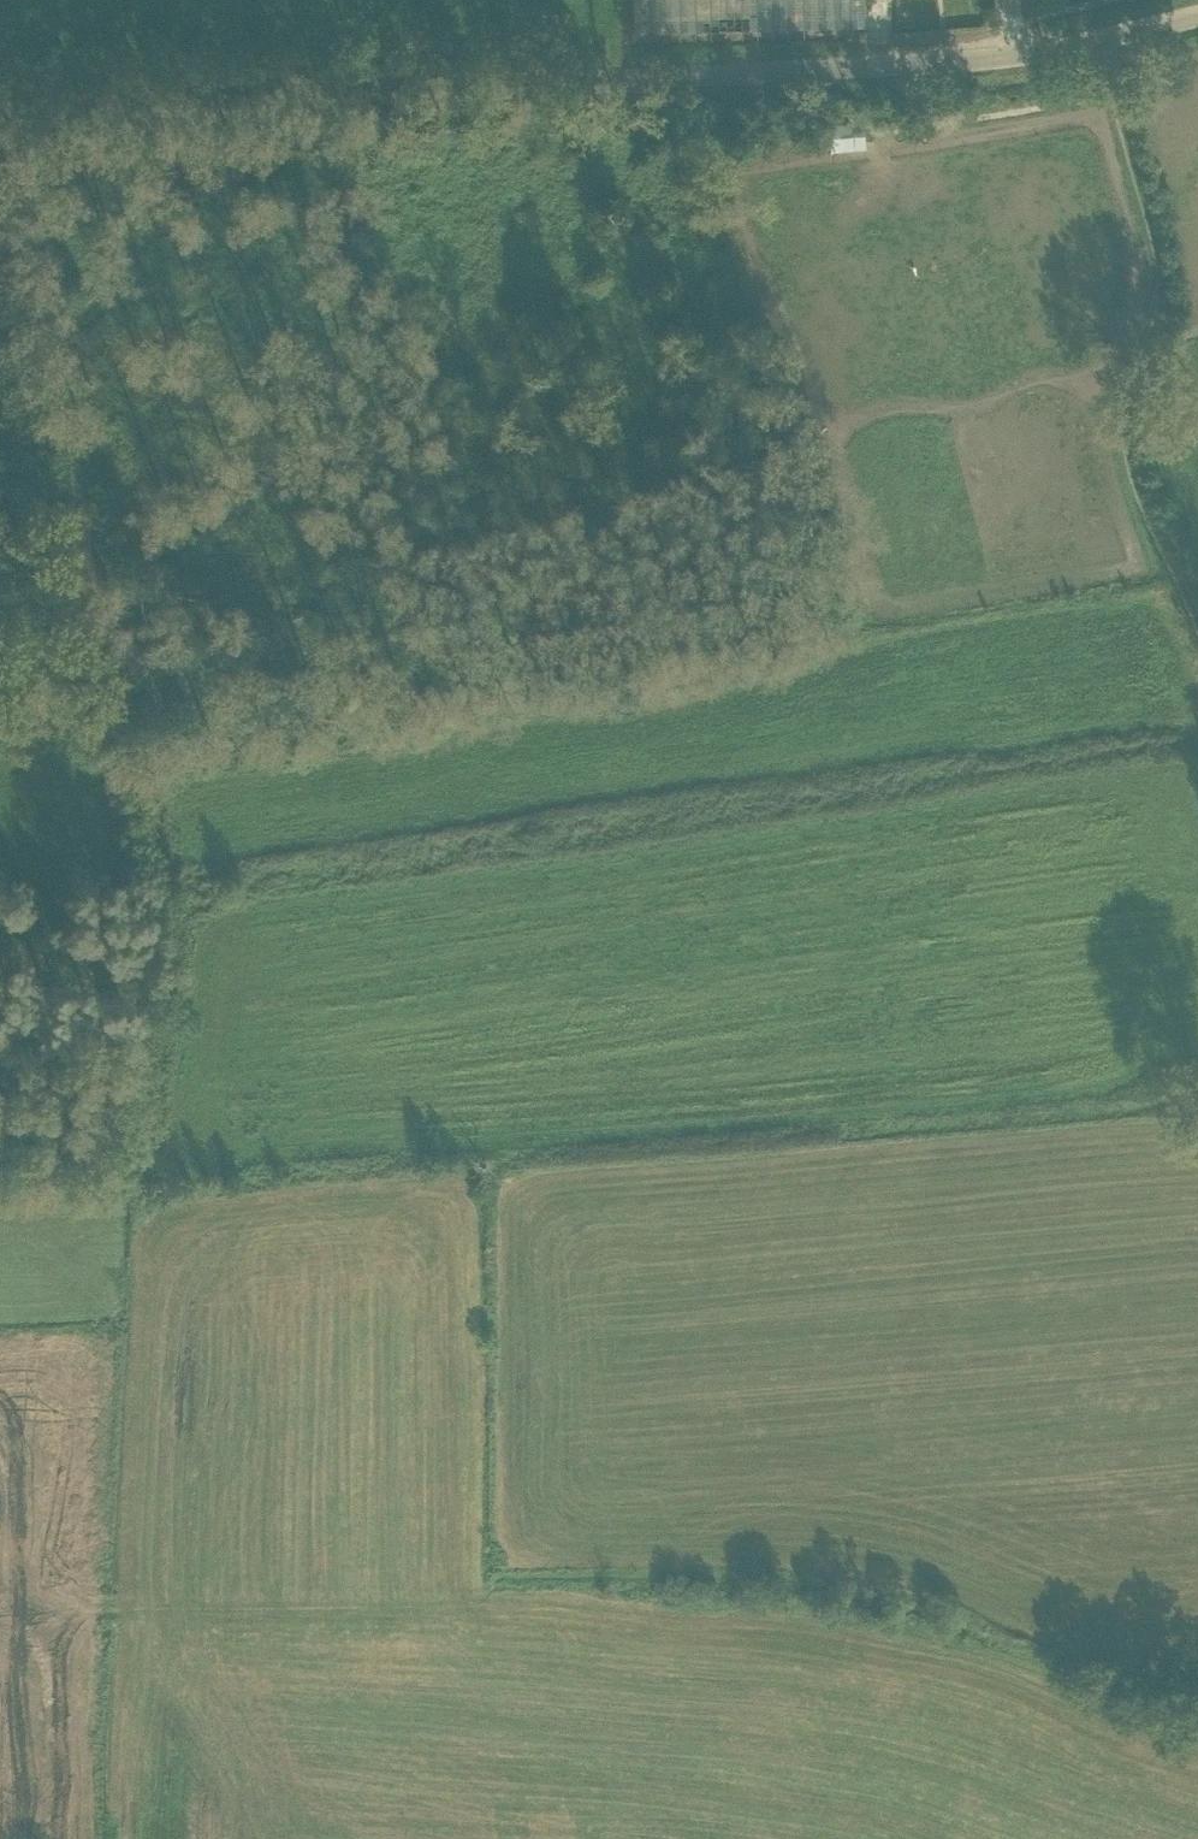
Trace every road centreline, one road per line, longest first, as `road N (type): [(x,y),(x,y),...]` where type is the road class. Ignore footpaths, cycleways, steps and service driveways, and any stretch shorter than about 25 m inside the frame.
road 1 (residential): [(0,109),(1015,58),(1197,14)]
road 2 (track): [(1197,622),(1135,489),(1128,439),(1165,274),(1104,38)]

